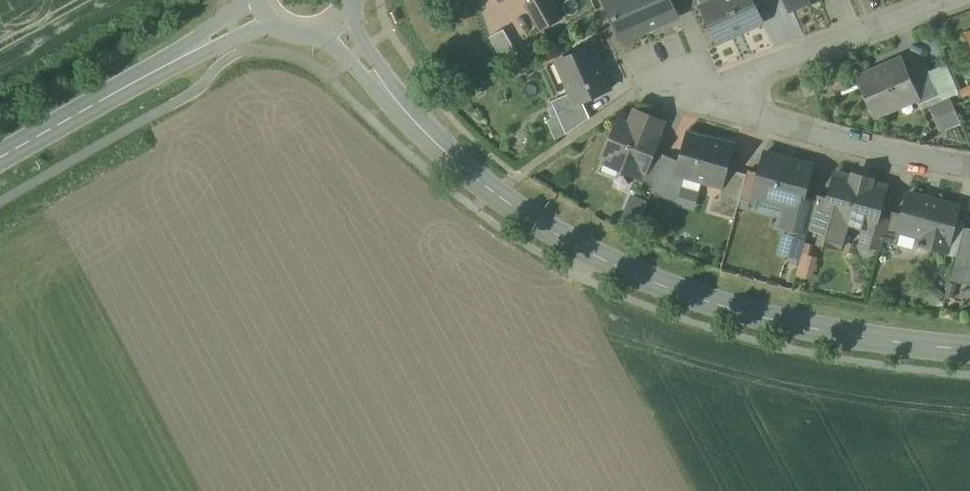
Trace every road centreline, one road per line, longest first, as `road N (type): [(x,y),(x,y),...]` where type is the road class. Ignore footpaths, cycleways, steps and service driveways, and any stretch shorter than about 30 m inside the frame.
road 1 (tertiary): [(969,350),(764,318),(618,266),(491,189),(409,115),(334,25)]
road 2 (residential): [(969,170),(776,123),(749,103),(751,79),(771,59),(936,0)]
road 3 (tertiary): [(263,8),(0,158)]

